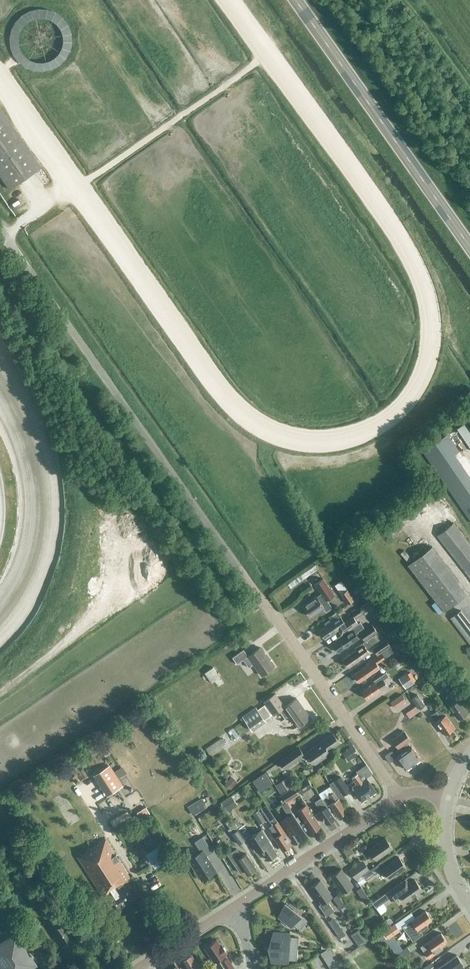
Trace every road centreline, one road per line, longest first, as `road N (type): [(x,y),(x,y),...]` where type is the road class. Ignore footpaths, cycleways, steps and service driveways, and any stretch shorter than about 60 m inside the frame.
road 1 (unclassified): [(264,604),(0,229)]
road 2 (primary): [(469,247),(295,0)]
road 3 (residential): [(400,798),(264,604)]
road 4 (residential): [(232,907),(400,798)]

